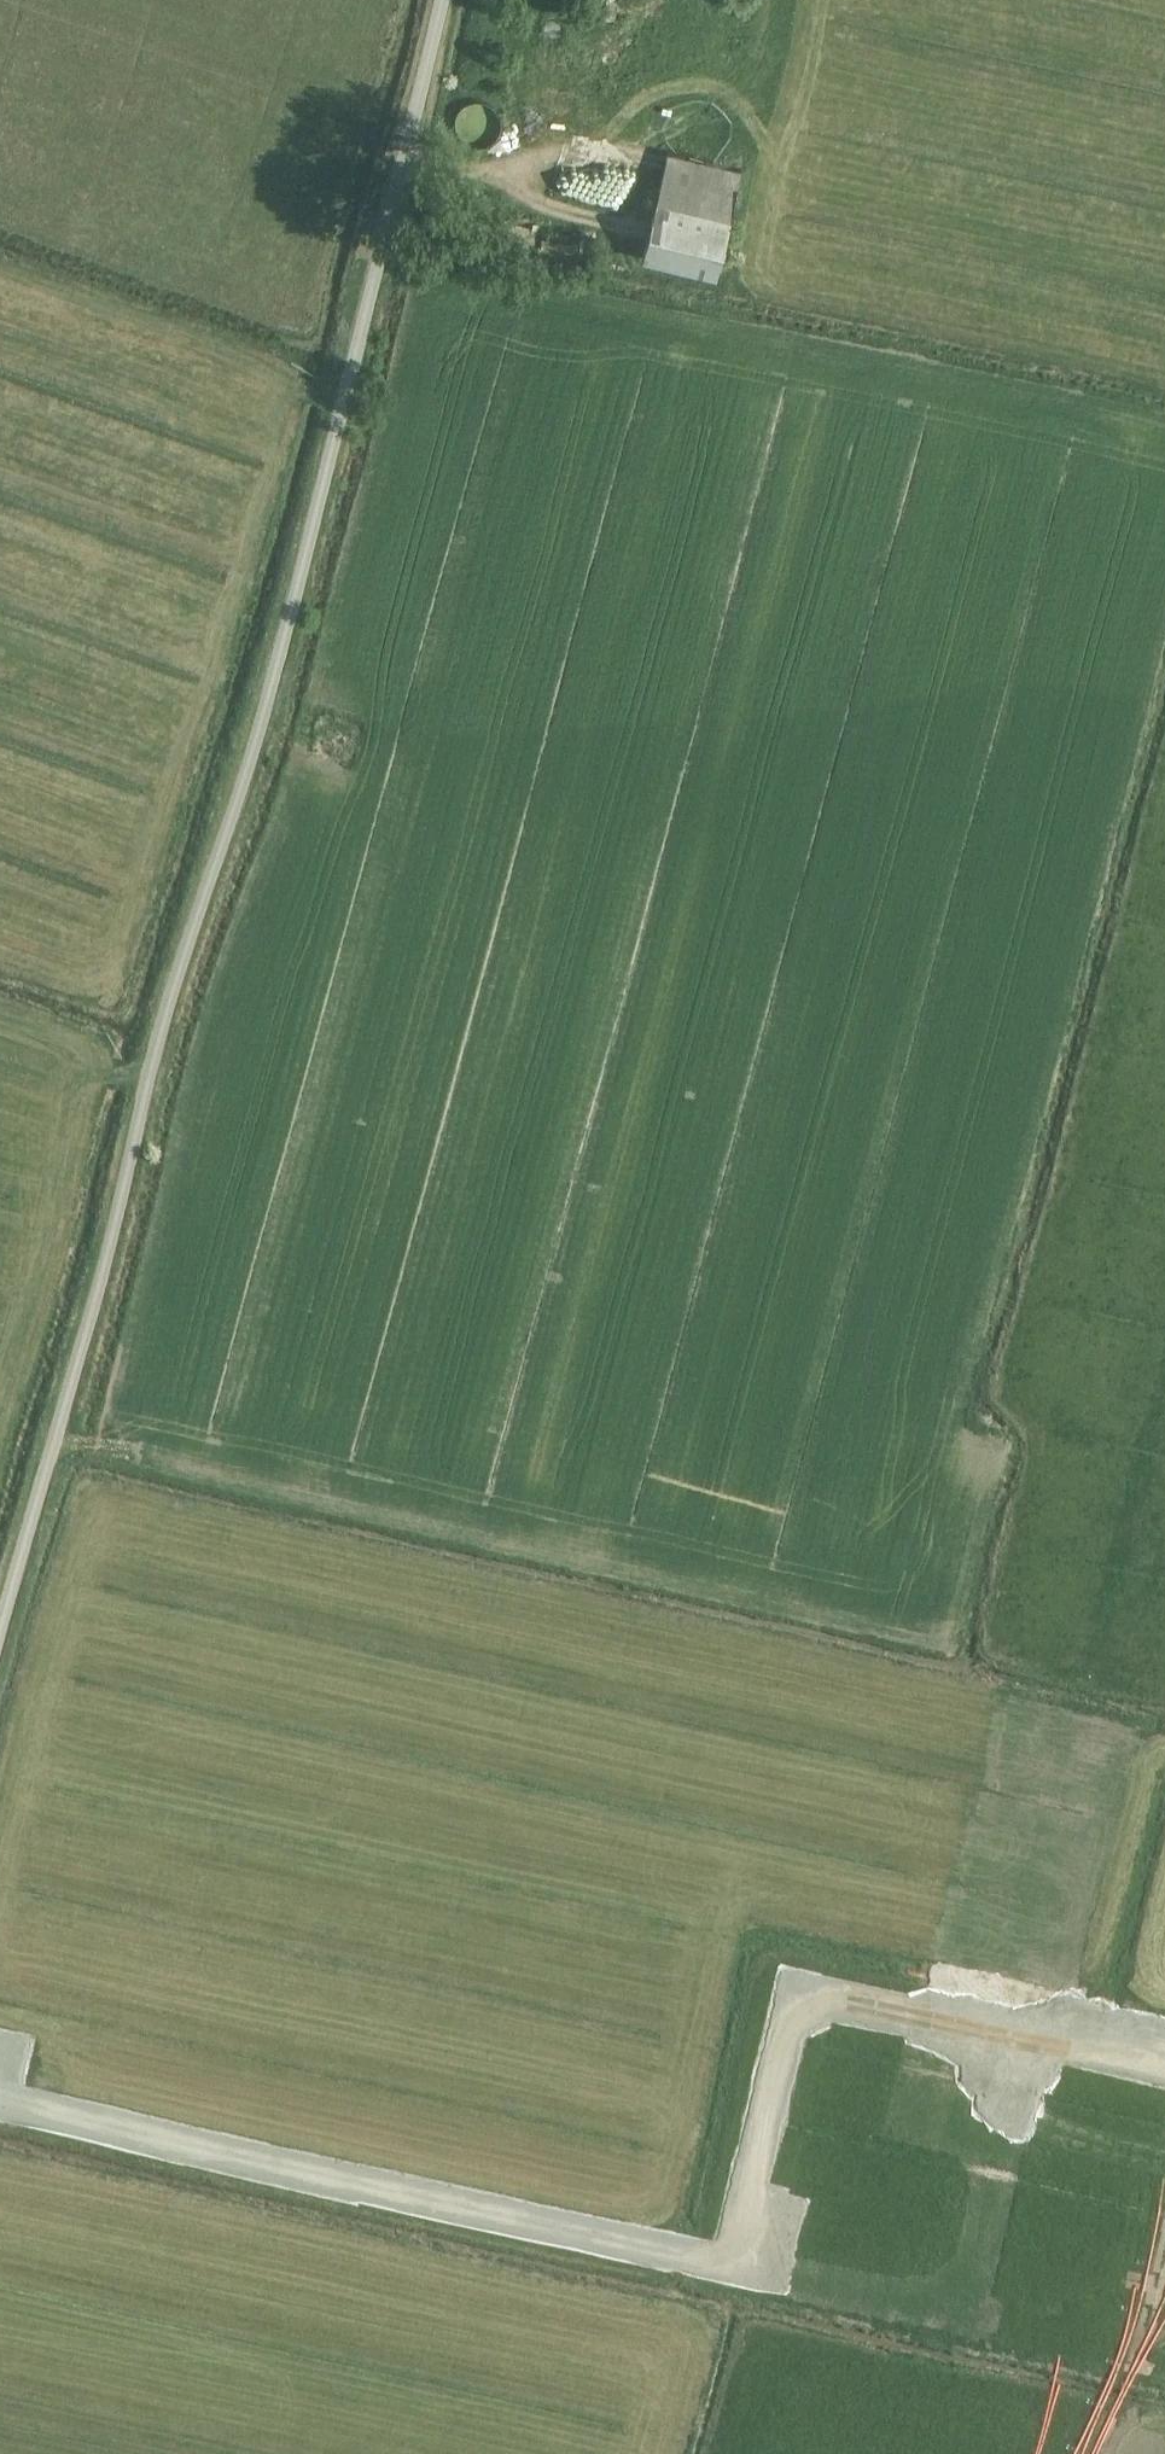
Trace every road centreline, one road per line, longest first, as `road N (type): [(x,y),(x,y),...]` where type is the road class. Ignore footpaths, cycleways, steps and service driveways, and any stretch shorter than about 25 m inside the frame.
road 1 (unclassified): [(0,1625),(354,363),(438,0)]

